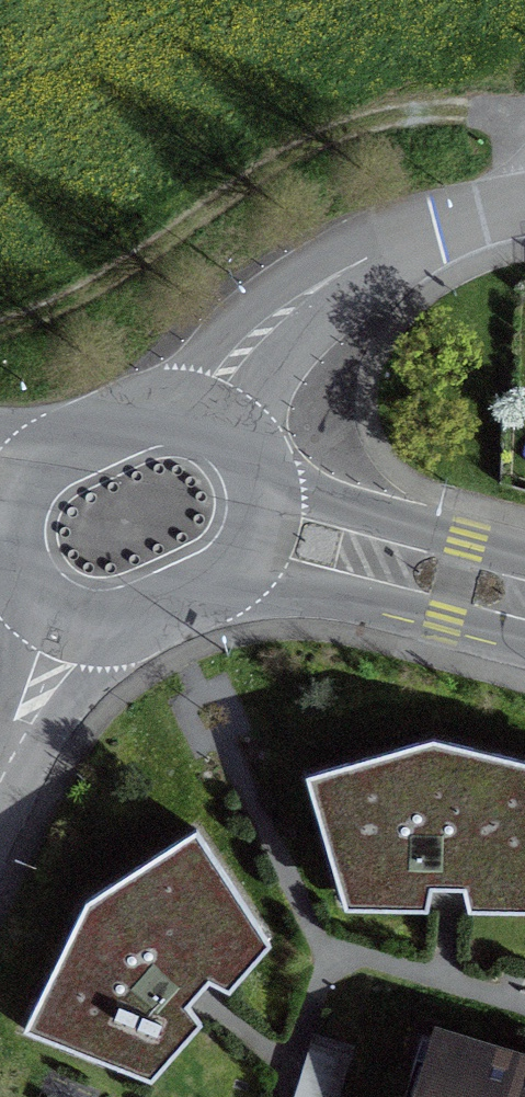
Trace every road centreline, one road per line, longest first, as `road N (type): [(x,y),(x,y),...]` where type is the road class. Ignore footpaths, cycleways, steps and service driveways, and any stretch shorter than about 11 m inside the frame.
road 1 (track): [(524,142),(487,112),(383,115),(332,133),(290,151),(98,283),(0,330)]
road 2 (residential): [(207,421),(250,349),(334,278),(435,228),(524,206)]
road 3 (secondary): [(262,531),(524,600)]
road 4 (secondary): [(68,624),(113,630),(174,609),(229,582),(246,566),(262,531)]
road 5 (secondary): [(207,421),(183,412),(136,414),(44,456),(20,488)]
road 6 (residential): [(0,770),(68,624)]
road 7 (secondary): [(20,488),(11,517),(16,570),(44,609),(68,624)]
road 8 (secondary): [(262,531),(265,488),(258,467),(228,431),(207,421)]

